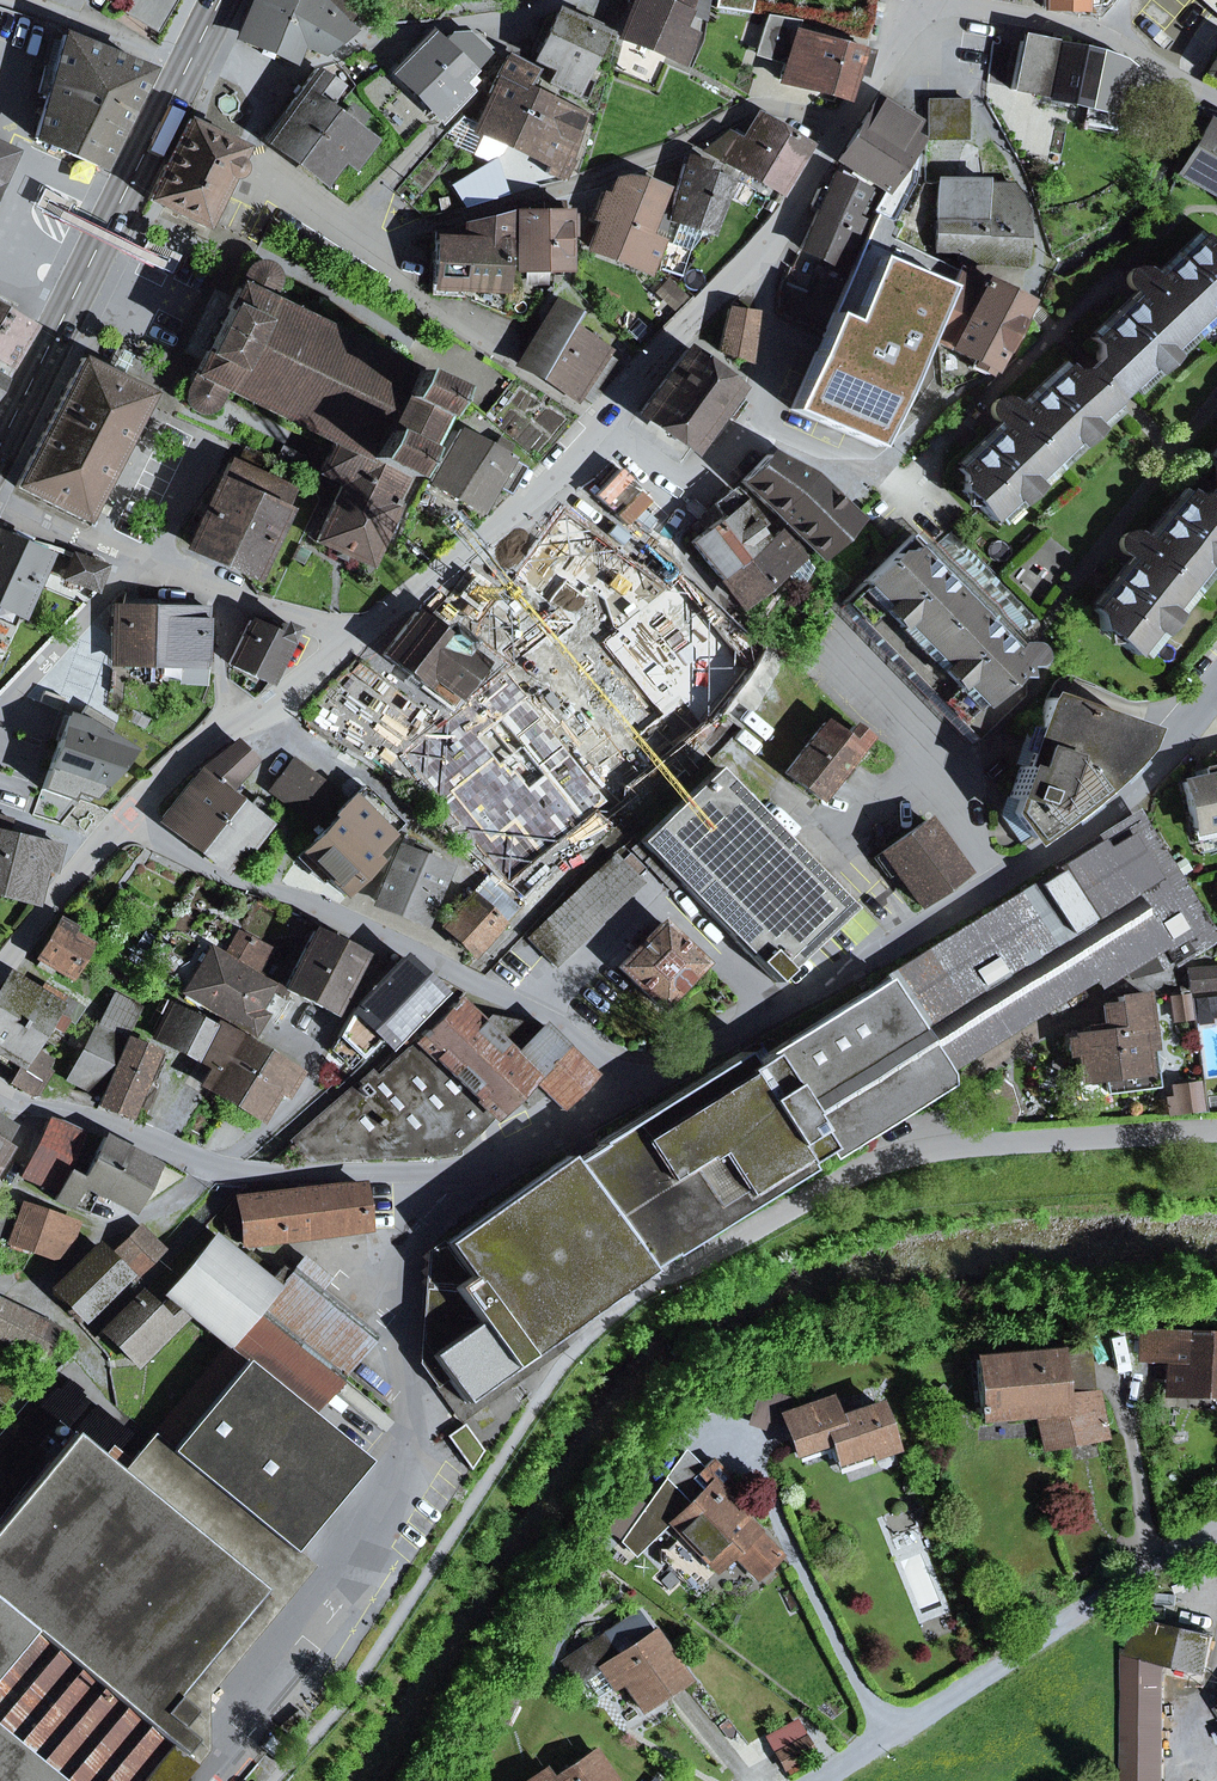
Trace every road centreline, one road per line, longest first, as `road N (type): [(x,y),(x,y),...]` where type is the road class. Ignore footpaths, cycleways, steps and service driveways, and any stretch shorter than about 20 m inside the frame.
road 1 (residential): [(638,1094),(1068,839),(1144,776),(1216,685)]
road 2 (track): [(670,1271),(612,1311),(552,1371),(386,1631),(269,1780)]
road 3 (residential): [(125,823),(217,875),(302,900),(549,1016),(638,1094)]
road 4 (residential): [(1216,1130),(953,1146),(879,1160),(670,1271)]
road 5 (residential): [(351,245),(591,182),(759,105),(848,119)]
road 6 (residential): [(819,1780),(1216,1534)]
road 7 (residential): [(213,1169),(464,1173),(572,1133),(638,1094)]
road 8 (primary): [(187,67),(0,443)]
road 9 (residential): [(848,119),(772,238),(600,416)]
road 10 (residential): [(872,478),(759,424),(693,477),(666,478),(600,416)]
road 11 (residential): [(600,416),(520,509),(360,634)]
road 12 (residential): [(565,0),(511,20),(380,36),(265,80)]
road 13 (residential): [(360,634),(264,715),(212,732),(125,823)]
road 14 (residential): [(139,559),(360,634)]
road 15 (residential): [(265,80),(253,139),(265,185),(351,245)]
road 16 (residential): [(139,559),(0,716)]
road 17 (residential): [(351,245),(518,368)]
road 18 (residential): [(24,1106),(154,1139),(213,1169)]
road 19 (residential): [(125,823),(0,972)]
road 20 (residential): [(104,1228),(12,1191),(24,1106)]
road 21 (residential): [(925,2),(1098,32)]
road 22 (residential): [(187,67),(29,0)]
road 23 (residential): [(0,507),(139,559)]
road 24 (residential): [(925,2),(848,119)]
road 25 (residential): [(1098,32),(1216,101)]
road 26 (residential): [(213,1169),(138,1219),(104,1228)]
road 27 (residential): [(104,1228),(69,1263),(0,1286)]

